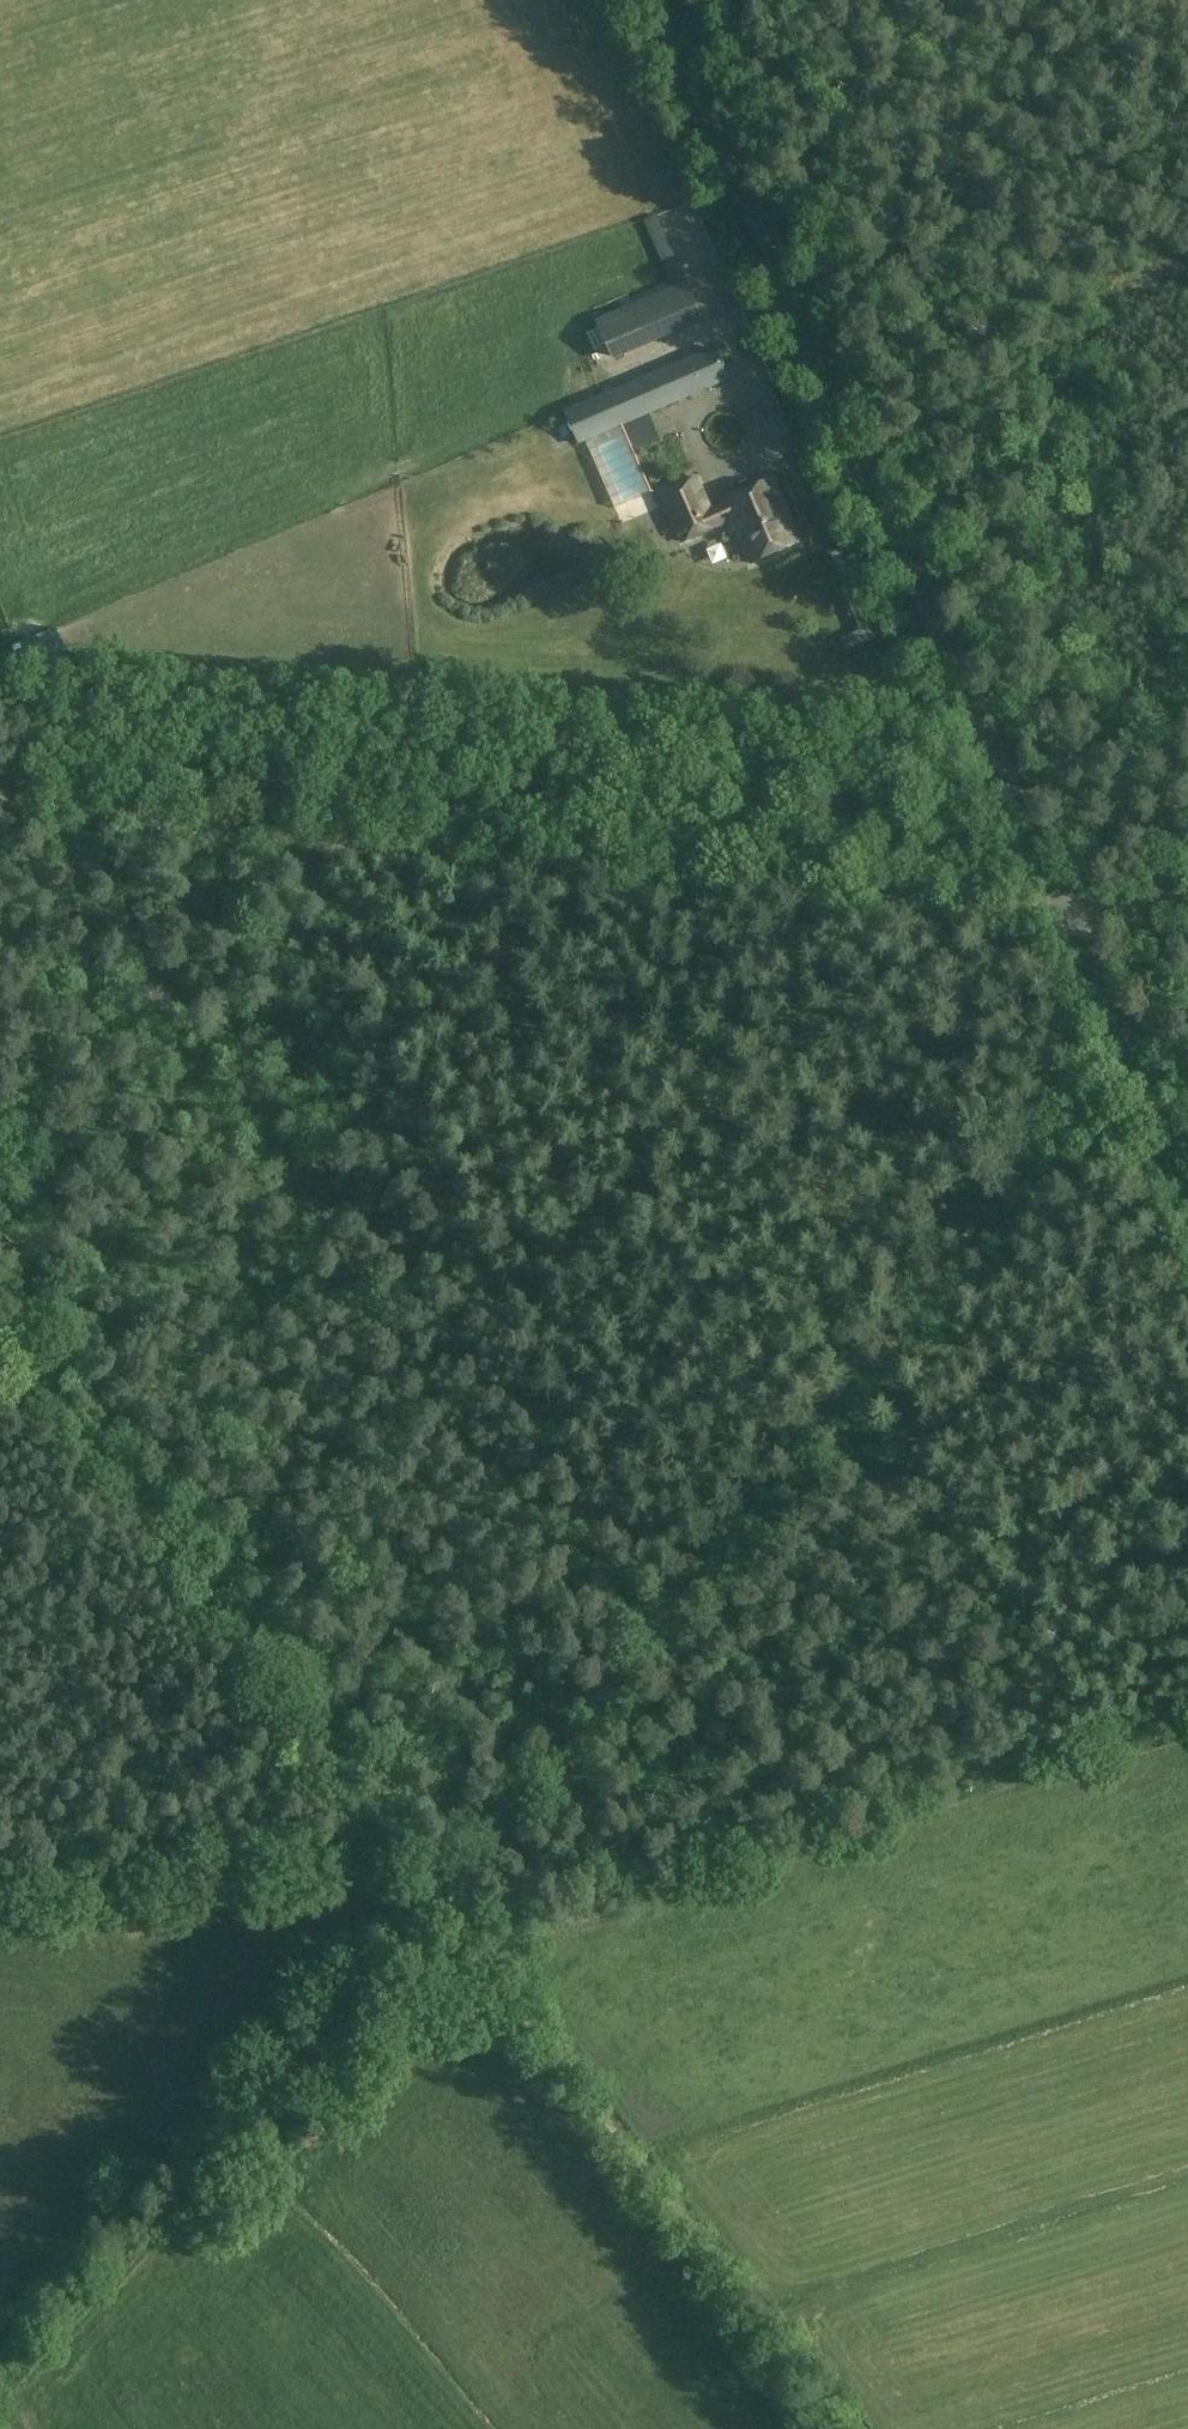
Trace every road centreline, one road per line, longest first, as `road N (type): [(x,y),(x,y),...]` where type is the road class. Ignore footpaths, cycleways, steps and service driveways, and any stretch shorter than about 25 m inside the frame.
road 1 (unclassified): [(1187,1188),(658,0)]
road 2 (track): [(1187,902),(1064,906),(1030,917),(0,801)]

